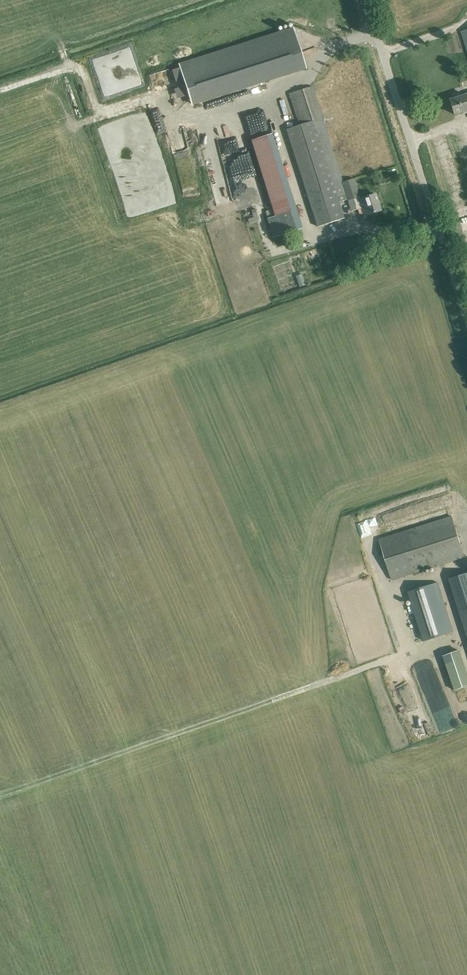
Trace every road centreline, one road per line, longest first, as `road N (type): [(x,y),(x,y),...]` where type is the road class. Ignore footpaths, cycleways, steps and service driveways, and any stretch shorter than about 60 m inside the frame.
road 1 (unclassified): [(466,320),(368,0)]

